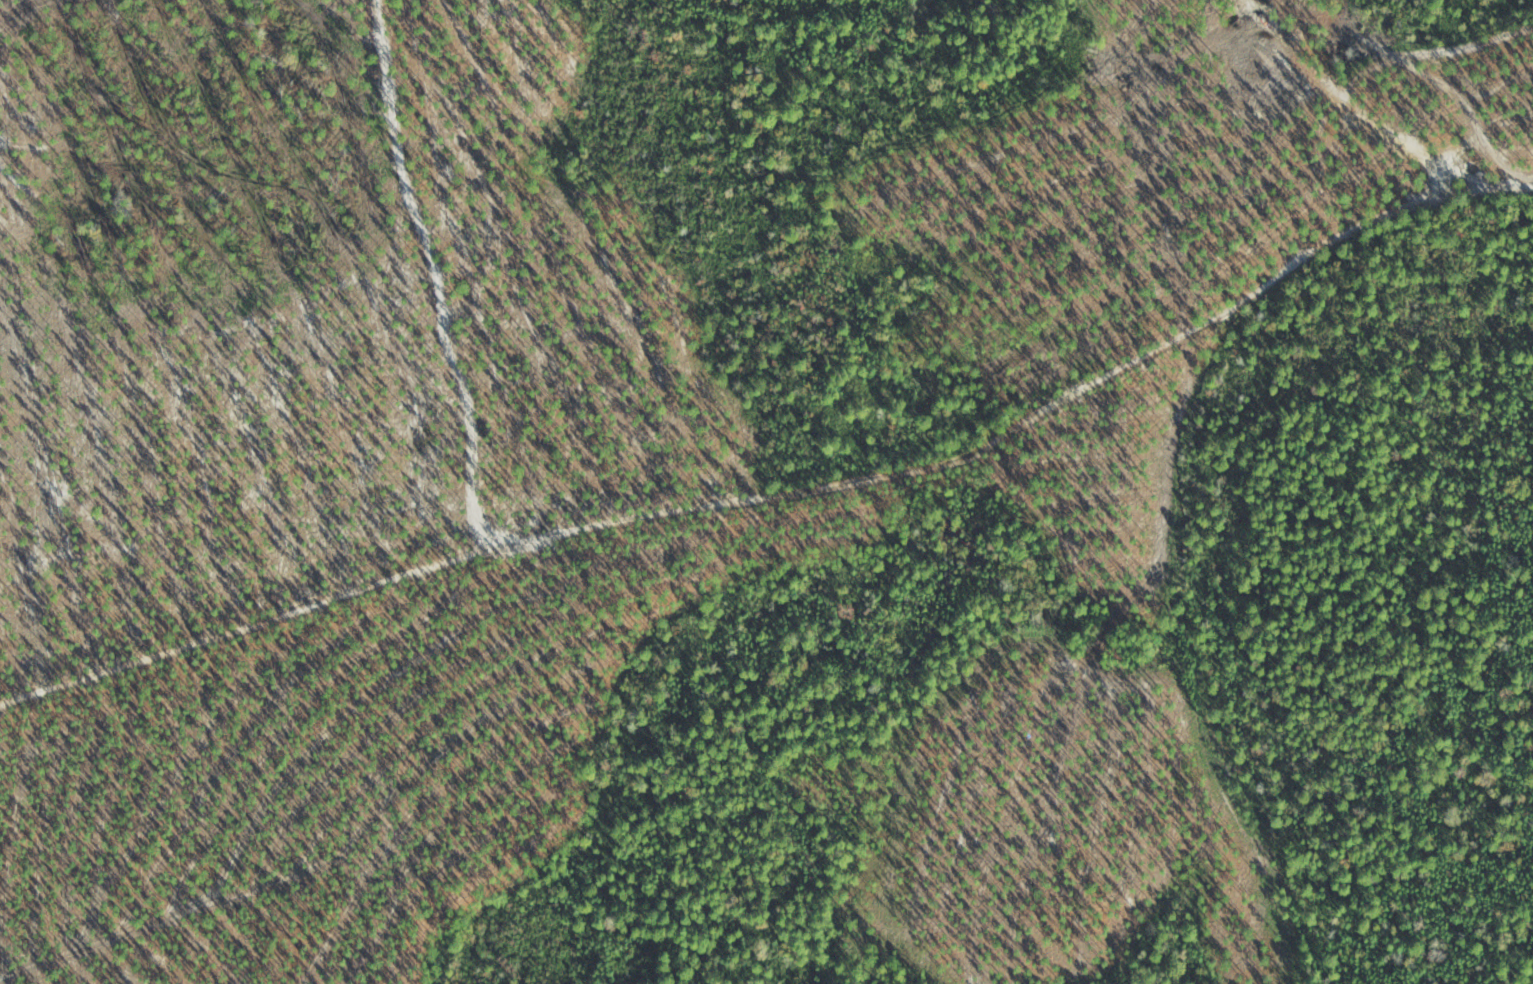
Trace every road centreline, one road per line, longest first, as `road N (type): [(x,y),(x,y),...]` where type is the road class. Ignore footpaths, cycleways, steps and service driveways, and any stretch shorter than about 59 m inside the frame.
road 1 (residential): [(0,674),(238,595),(846,456),(1011,409),(1335,233),(1532,182)]

